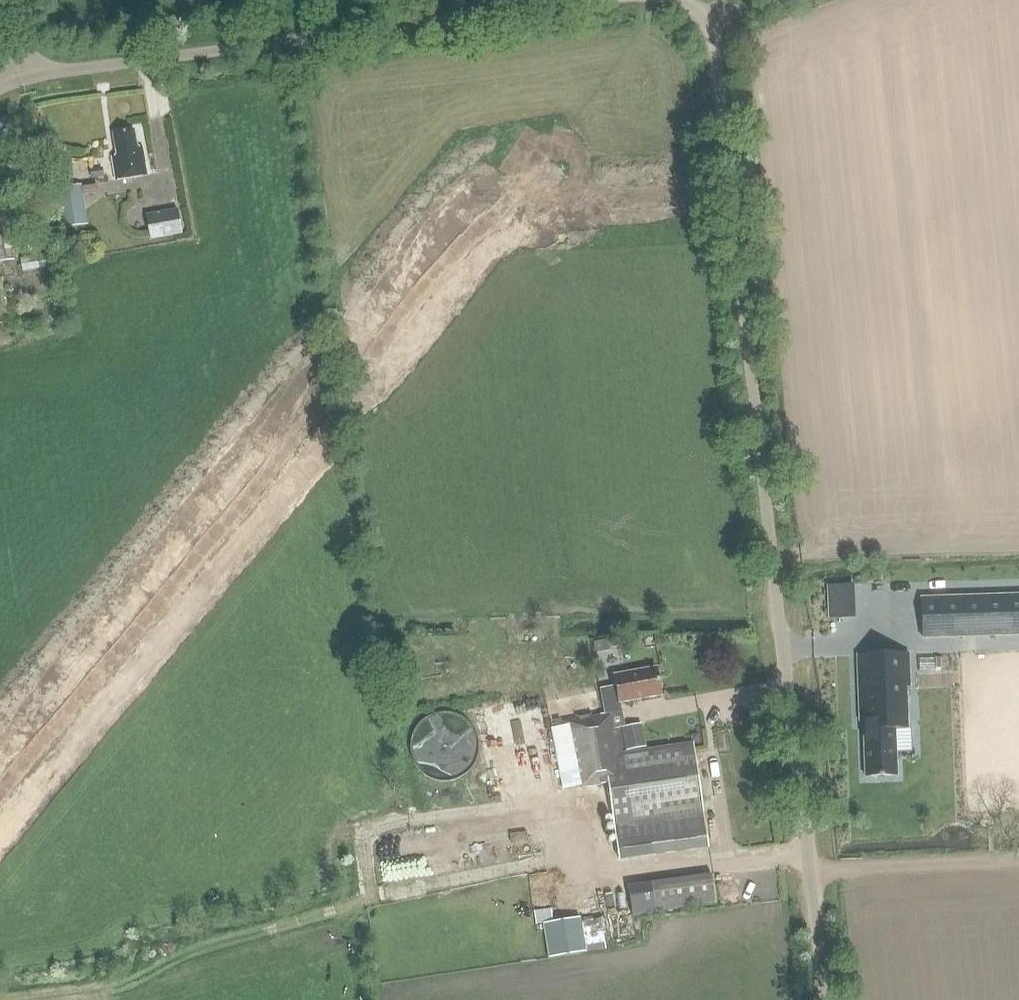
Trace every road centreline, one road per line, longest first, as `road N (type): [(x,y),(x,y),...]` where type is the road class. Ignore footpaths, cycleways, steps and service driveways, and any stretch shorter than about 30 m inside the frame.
road 1 (unclassified): [(824,999),(715,51),(699,14),(676,0)]
road 2 (unclassified): [(592,0),(24,78)]

